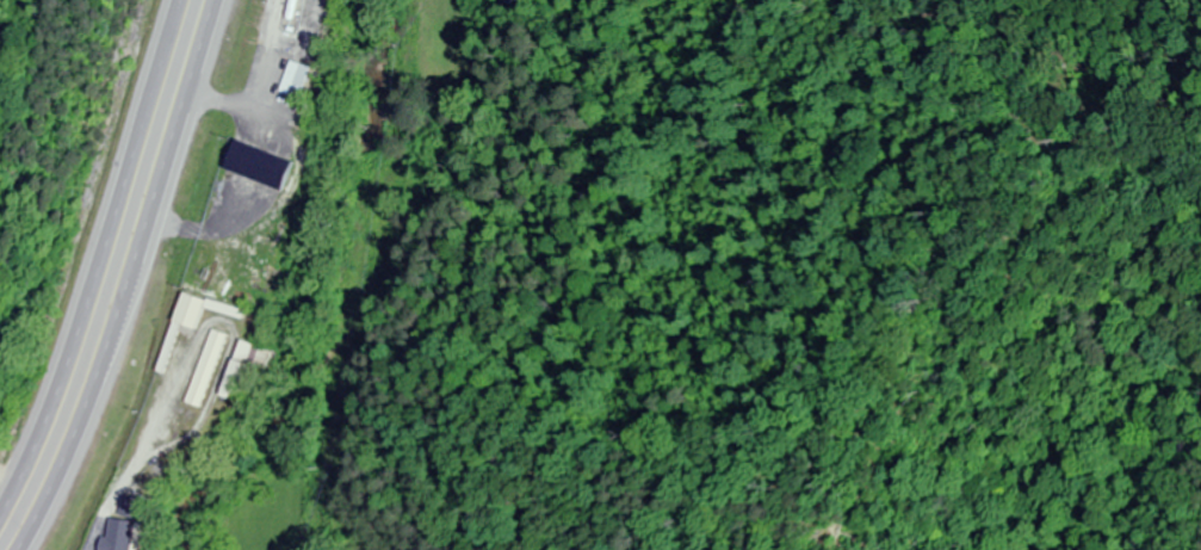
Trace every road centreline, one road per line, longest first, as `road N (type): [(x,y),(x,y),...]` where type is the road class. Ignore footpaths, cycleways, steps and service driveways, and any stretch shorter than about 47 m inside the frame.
road 1 (trunk): [(27,549),(106,371),(220,0)]
road 2 (trunk): [(175,0),(50,401),(0,510)]

